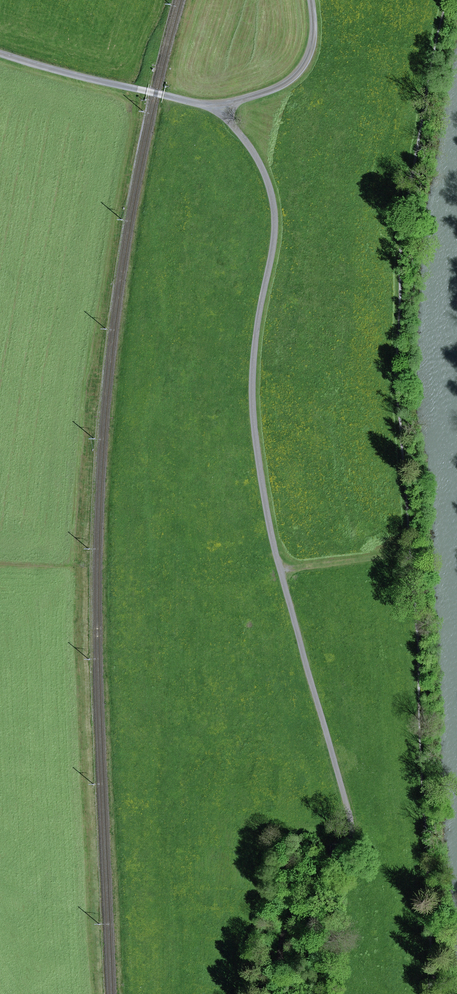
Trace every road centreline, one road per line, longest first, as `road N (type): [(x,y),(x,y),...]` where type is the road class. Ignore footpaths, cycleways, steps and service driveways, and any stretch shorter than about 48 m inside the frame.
road 1 (track): [(201,104),(245,141),(270,189),(275,219),(254,352),(253,424),(270,536),(353,827),(342,862),(306,891),(280,946),(287,993)]
road 2 (track): [(0,52),(201,104)]
road 3 (track): [(201,104),(239,100),(297,74),(314,37),(310,0)]
road 4 (track): [(279,569),(411,553)]

